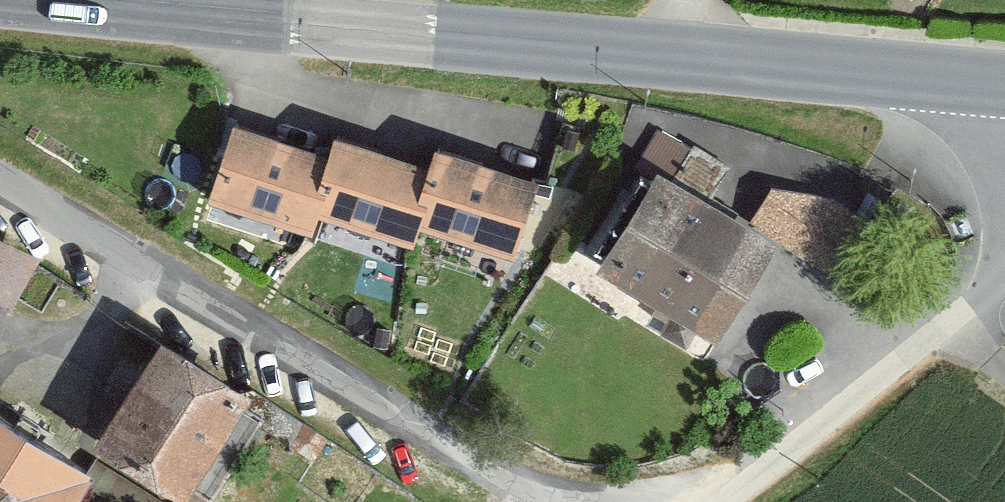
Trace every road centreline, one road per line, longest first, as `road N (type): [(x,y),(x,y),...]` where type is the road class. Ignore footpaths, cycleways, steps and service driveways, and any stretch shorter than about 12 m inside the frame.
road 1 (tertiary): [(80,0),(1004,79)]
road 2 (residential): [(0,185),(538,501)]
road 3 (residential): [(1004,273),(954,323),(728,501)]

